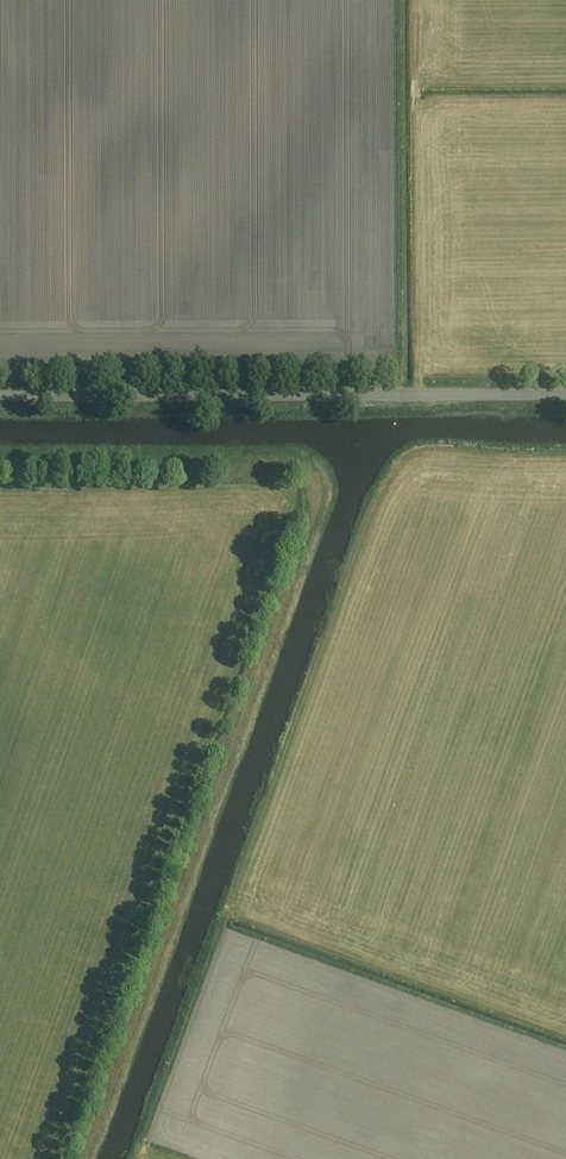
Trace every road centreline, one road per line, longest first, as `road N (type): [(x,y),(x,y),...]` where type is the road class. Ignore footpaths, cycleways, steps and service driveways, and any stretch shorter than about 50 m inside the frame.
road 1 (unclassified): [(565,392),(0,396)]

